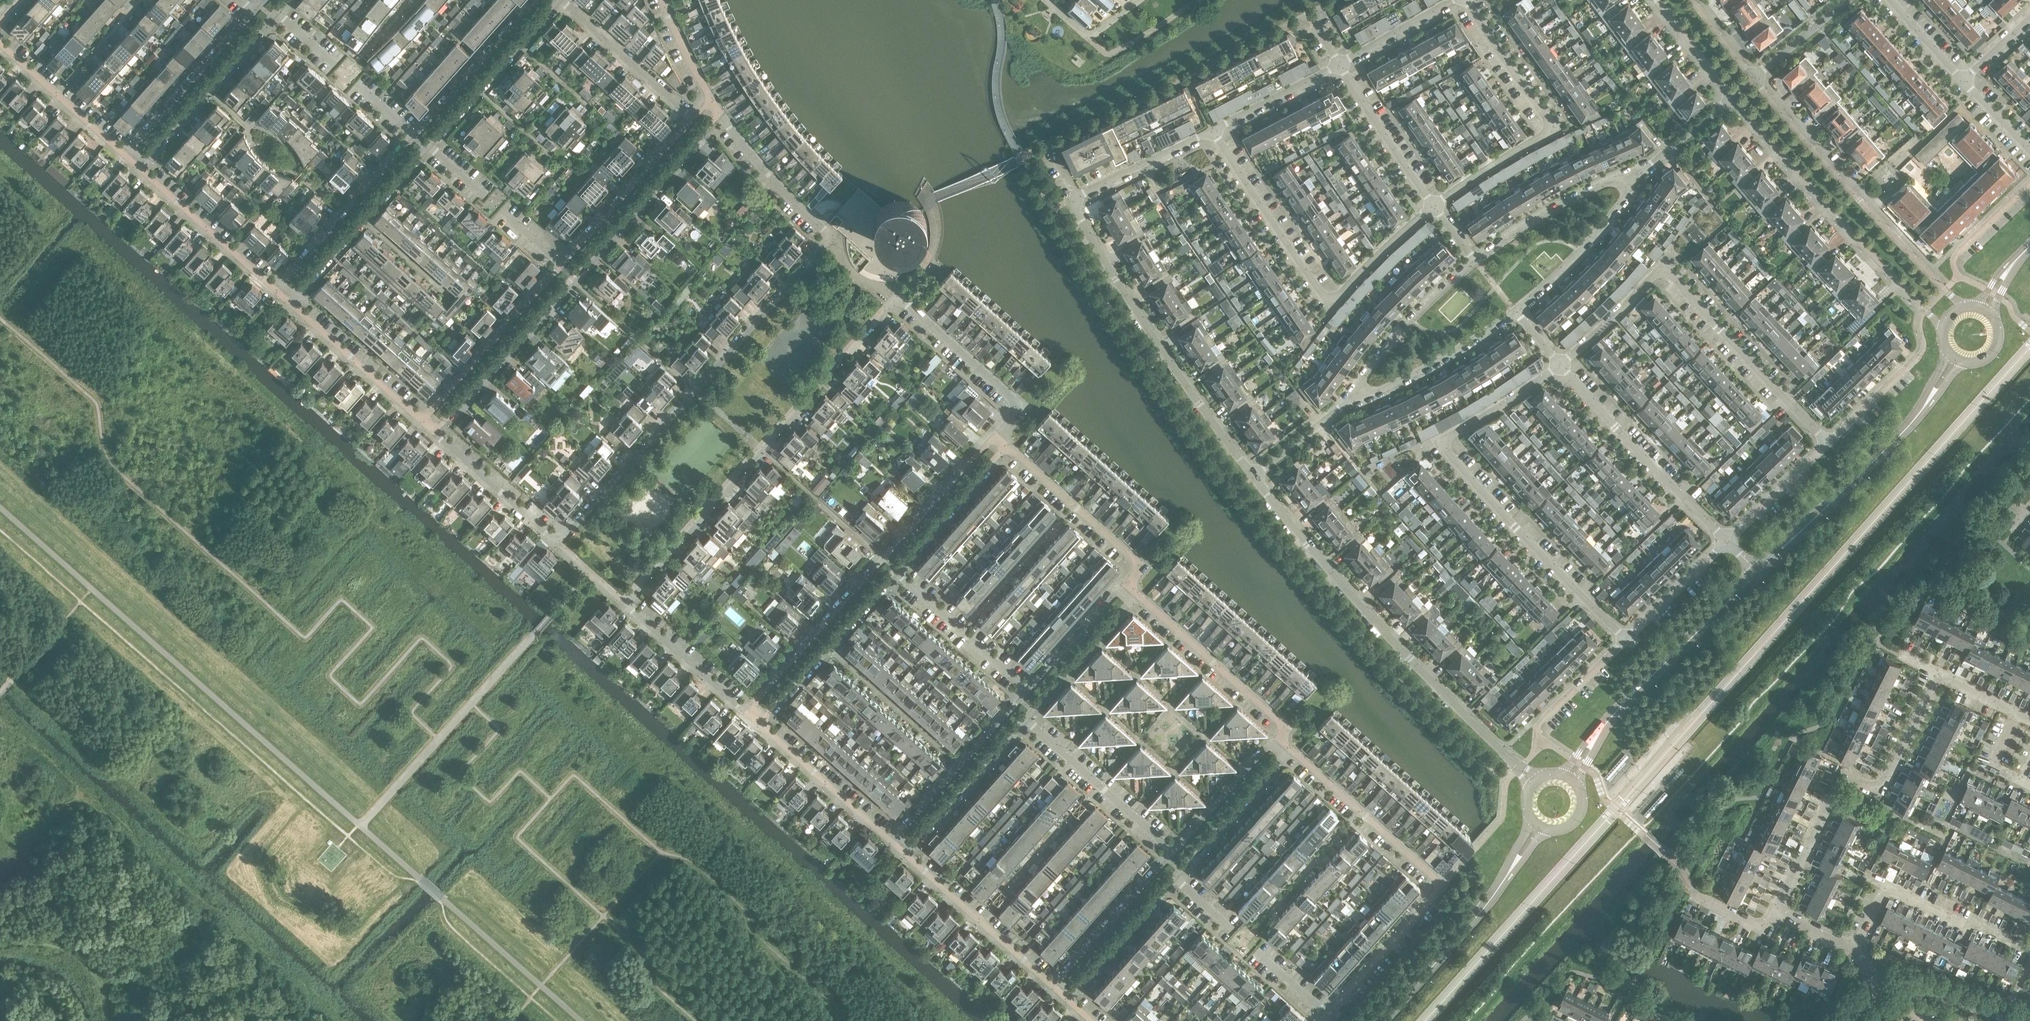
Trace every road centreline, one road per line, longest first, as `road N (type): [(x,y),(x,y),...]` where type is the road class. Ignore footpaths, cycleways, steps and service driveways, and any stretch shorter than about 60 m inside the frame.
road 1 (residential): [(995,435),(1021,406),(896,296),(622,600),(746,712)]
road 2 (residential): [(831,240),(560,543),(433,432)]
road 3 (residential): [(433,432),(719,112)]
road 4 (residential): [(1532,783),(1354,596),(1254,475)]
road 5 (residential): [(1627,639),(1446,445),(1560,365)]
road 6 (residential): [(1560,365),(1662,271),(1829,443)]
road 7 (residential): [(995,435),(746,712)]
road 8 (residential): [(1212,129),(1327,297),(1434,207)]
road 9 (residential): [(1254,475),(1134,308),(1076,210),(1077,198)]
road 10 (residential): [(1776,915),(1845,776),(1881,784),(1938,674)]
road 11 (residential): [(1730,97),(1942,330)]
road 12 (residential): [(1960,307),(1754,77)]
road 13 (residential): [(1434,207),(1548,128),(1467,0)]
road 14 (secondary): [(1569,777),(1609,721),(1760,572)]
road 15 (secondary): [(1383,1020),(1488,903),(1537,825)]
road 16 (residential): [(1726,542),(1560,365)]
road 17 (secondary): [(1760,572),(1922,410)]
road 18 (residential): [(1279,739),(1282,722),(1137,594)]
road 19 (residential): [(561,264),(421,421)]
road 20 (residential): [(287,301),(427,144)]
road 21 (residential): [(758,722),(896,568)]
road 22 (residential): [(139,167),(275,12)]
road 23 (residential): [(1126,584),(1142,566),(1006,445)]
road 24 (residential): [(412,136),(275,290)]
road 25 (residential): [(1028,690),(892,842)]
road 26 (residential): [(1443,885),(1291,750)]
road 27 (residential): [(1175,852),(1024,720)]
road 28 (residential): [(905,853),(1054,987)]
road 29 (residential): [(693,118),(561,264)]
road 30 (residential): [(2000,936),(1885,888),(1854,951)]
road 31 (residential): [(427,144),(557,0)]
road 32 (residential): [(254,12),(124,154)]
road 33 (residential): [(1353,397),(1432,364),(1514,309)]
road 34 (residential): [(1477,262),(1386,348),(1353,397)]
road 35 (residential): [(536,0),(412,136)]
road 36 (residential): [(275,290),(139,167)]
road 37 (residential): [(1636,175),(1580,194),(1477,262)]
road 38 (residential): [(1514,309),(1609,217),(1636,175)]
road 39 (residential): [(1175,852),(1054,987)]
road 40 (residential): [(421,421),(287,301)]
road 41 (residential): [(758,722),(892,842)]
road 42 (residential): [(1028,690),(896,568)]
road 43 (residential): [(905,853),(1024,720)]
road 44 (residential): [(693,118),(562,0)]
road 45 (residential): [(1443,885),(1328,1014)]
road 46 (residential): [(1175,876),(1291,750)]
road 47 (residential): [(1340,64),(1434,207)]
road 48 (residential): [(831,240),(719,112)]
road 49 (residential): [(1024,720),(1137,594)]
road 50 (residential): [(124,154),(0,44)]
road 51 (residential): [(896,568),(1006,445)]
road 52 (residential): [(1065,997),(1175,876)]
road 53 (residential): [(1279,739),(1175,852)]
road 54 (residential): [(1077,198),(1212,129)]
road 55 (residential): [(1126,584),(1028,690)]
road 56 (residential): [(1212,129),(1340,64)]
road 57 (residential): [(1829,443),(1726,542)]
road 58 (residential): [(2009,1013),(1933,988),(1874,991)]
road 59 (residential): [(1726,542),(1627,639)]
road 60 (residential): [(1340,64),(1450,0)]
road 61 (residential): [(1254,475),(1353,397)]
road 62 (residential): [(1919,355),(1829,443)]
road 63 (residential): [(1754,77),(1850,0)]
road 64 (residential): [(1636,175),(1730,97)]
road 65 (residential): [(1658,0),(1730,97)]

